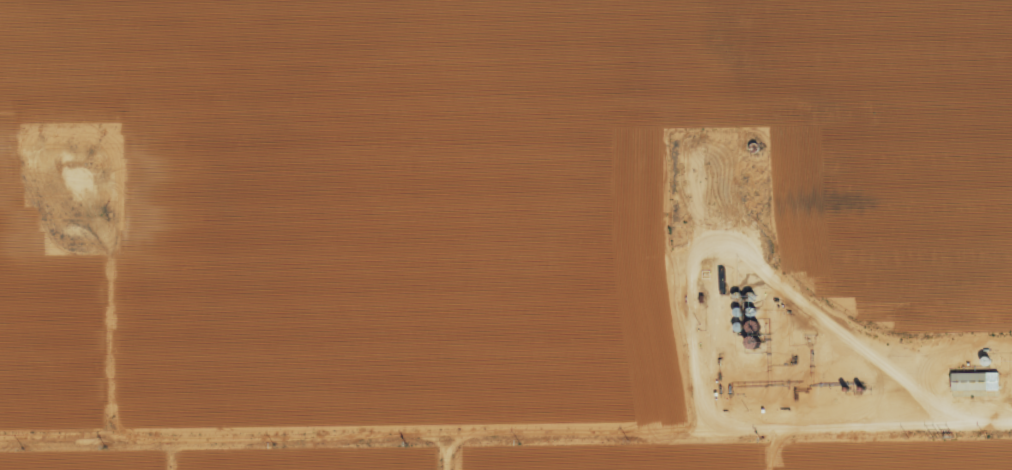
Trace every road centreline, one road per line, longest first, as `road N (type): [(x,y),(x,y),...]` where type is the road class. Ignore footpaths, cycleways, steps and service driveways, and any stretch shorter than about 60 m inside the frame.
road 1 (residential): [(0,417),(1011,414)]

